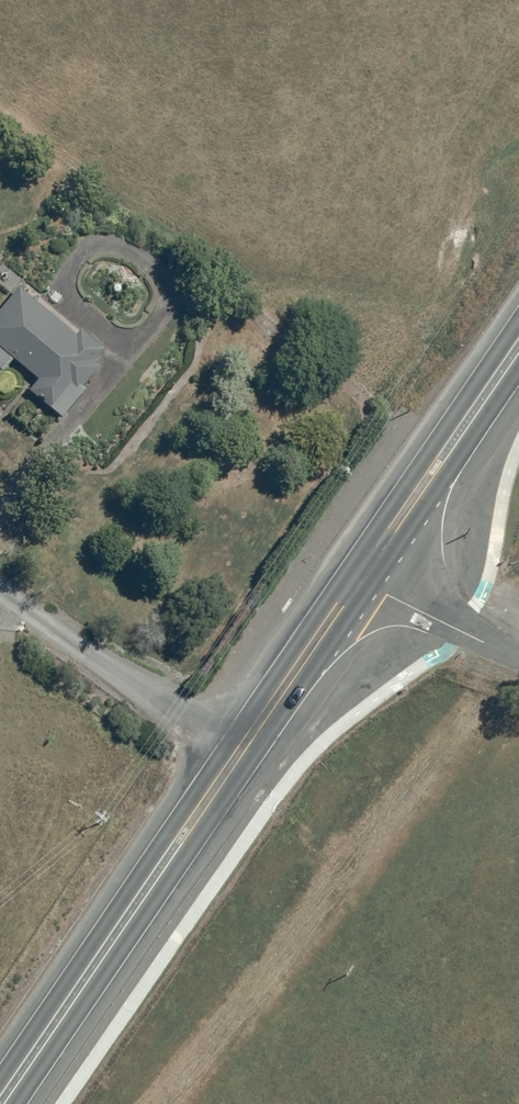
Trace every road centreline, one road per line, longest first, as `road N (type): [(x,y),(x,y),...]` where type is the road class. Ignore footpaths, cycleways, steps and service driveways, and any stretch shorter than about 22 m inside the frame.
road 1 (trunk): [(379,591),(27,1103)]
road 2 (trunk): [(0,1069),(342,573)]
road 3 (trunk): [(342,573),(518,319)]
road 4 (trunk): [(518,386),(379,591)]
road 5 (unclassified): [(379,591),(518,658)]

